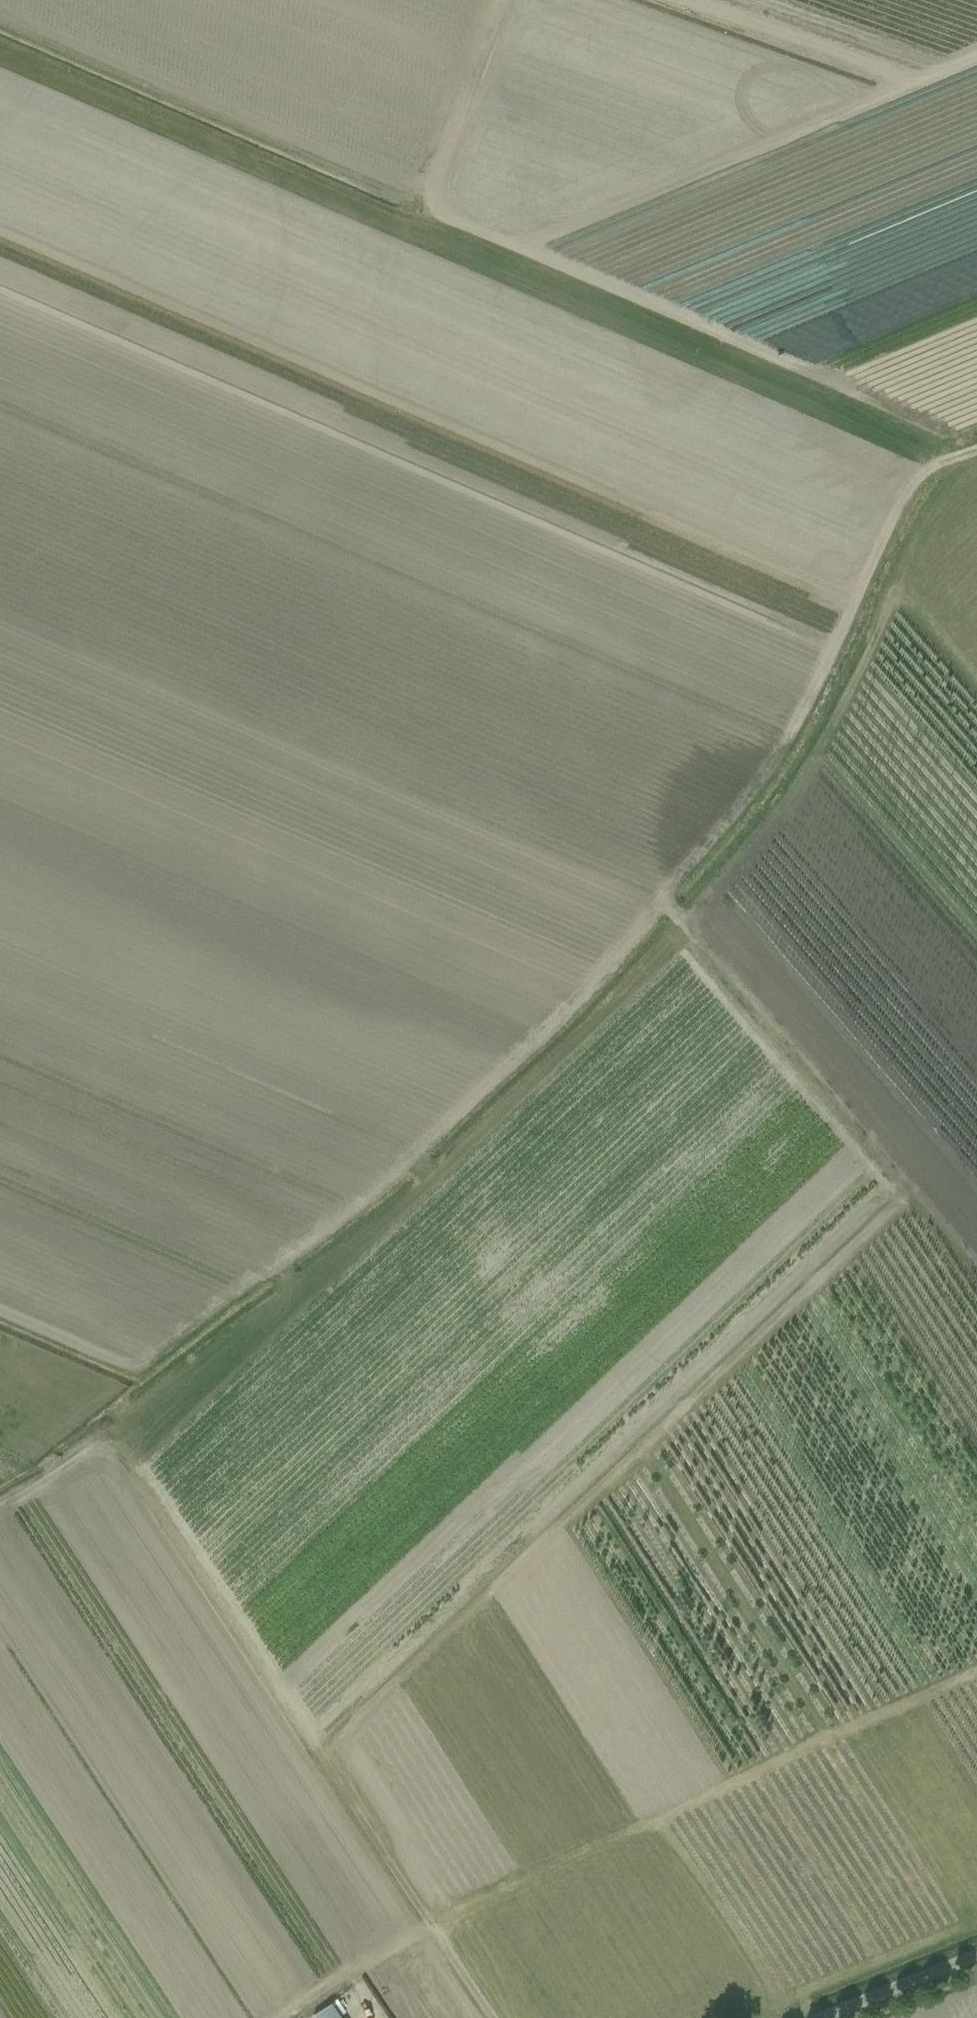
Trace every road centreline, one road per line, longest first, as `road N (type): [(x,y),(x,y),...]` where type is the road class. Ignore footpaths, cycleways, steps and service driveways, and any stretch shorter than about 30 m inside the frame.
road 1 (unclassified): [(825,2017),(976,1959)]

